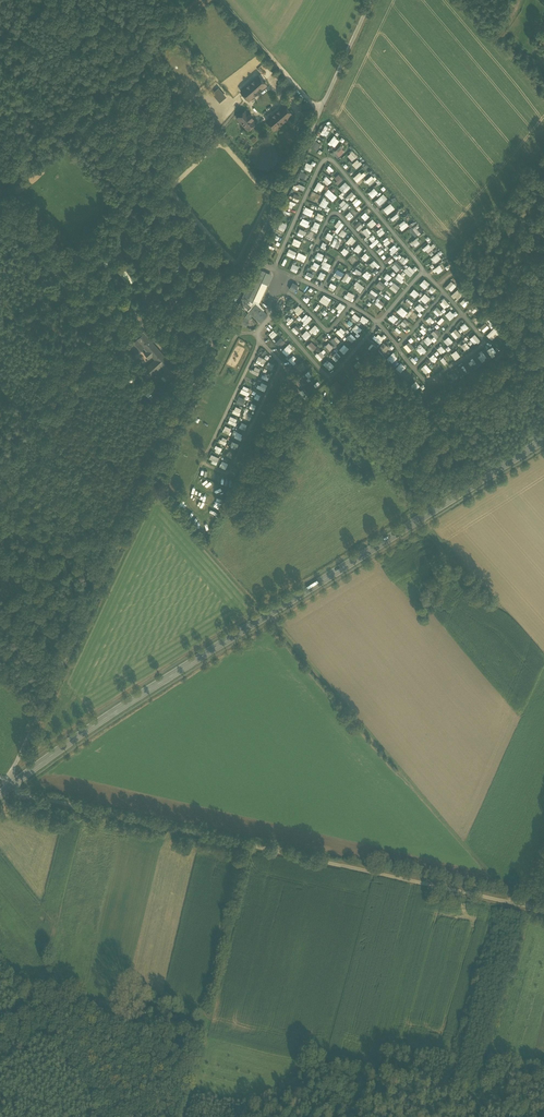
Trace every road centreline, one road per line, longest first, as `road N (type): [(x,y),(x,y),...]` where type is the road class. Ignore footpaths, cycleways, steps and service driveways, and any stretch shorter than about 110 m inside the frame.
road 1 (track): [(371,0),(8,778)]
road 2 (secondary): [(543,439),(13,784)]
road 3 (unclassified): [(13,784),(27,794),(543,909)]
road 4 (track): [(206,553),(510,902)]
road 5 (track): [(186,1116),(248,844)]
road 6 (track): [(0,185),(184,20)]
road 7 (track): [(104,1116),(0,979)]
road 8 (track): [(319,113),(222,0)]

